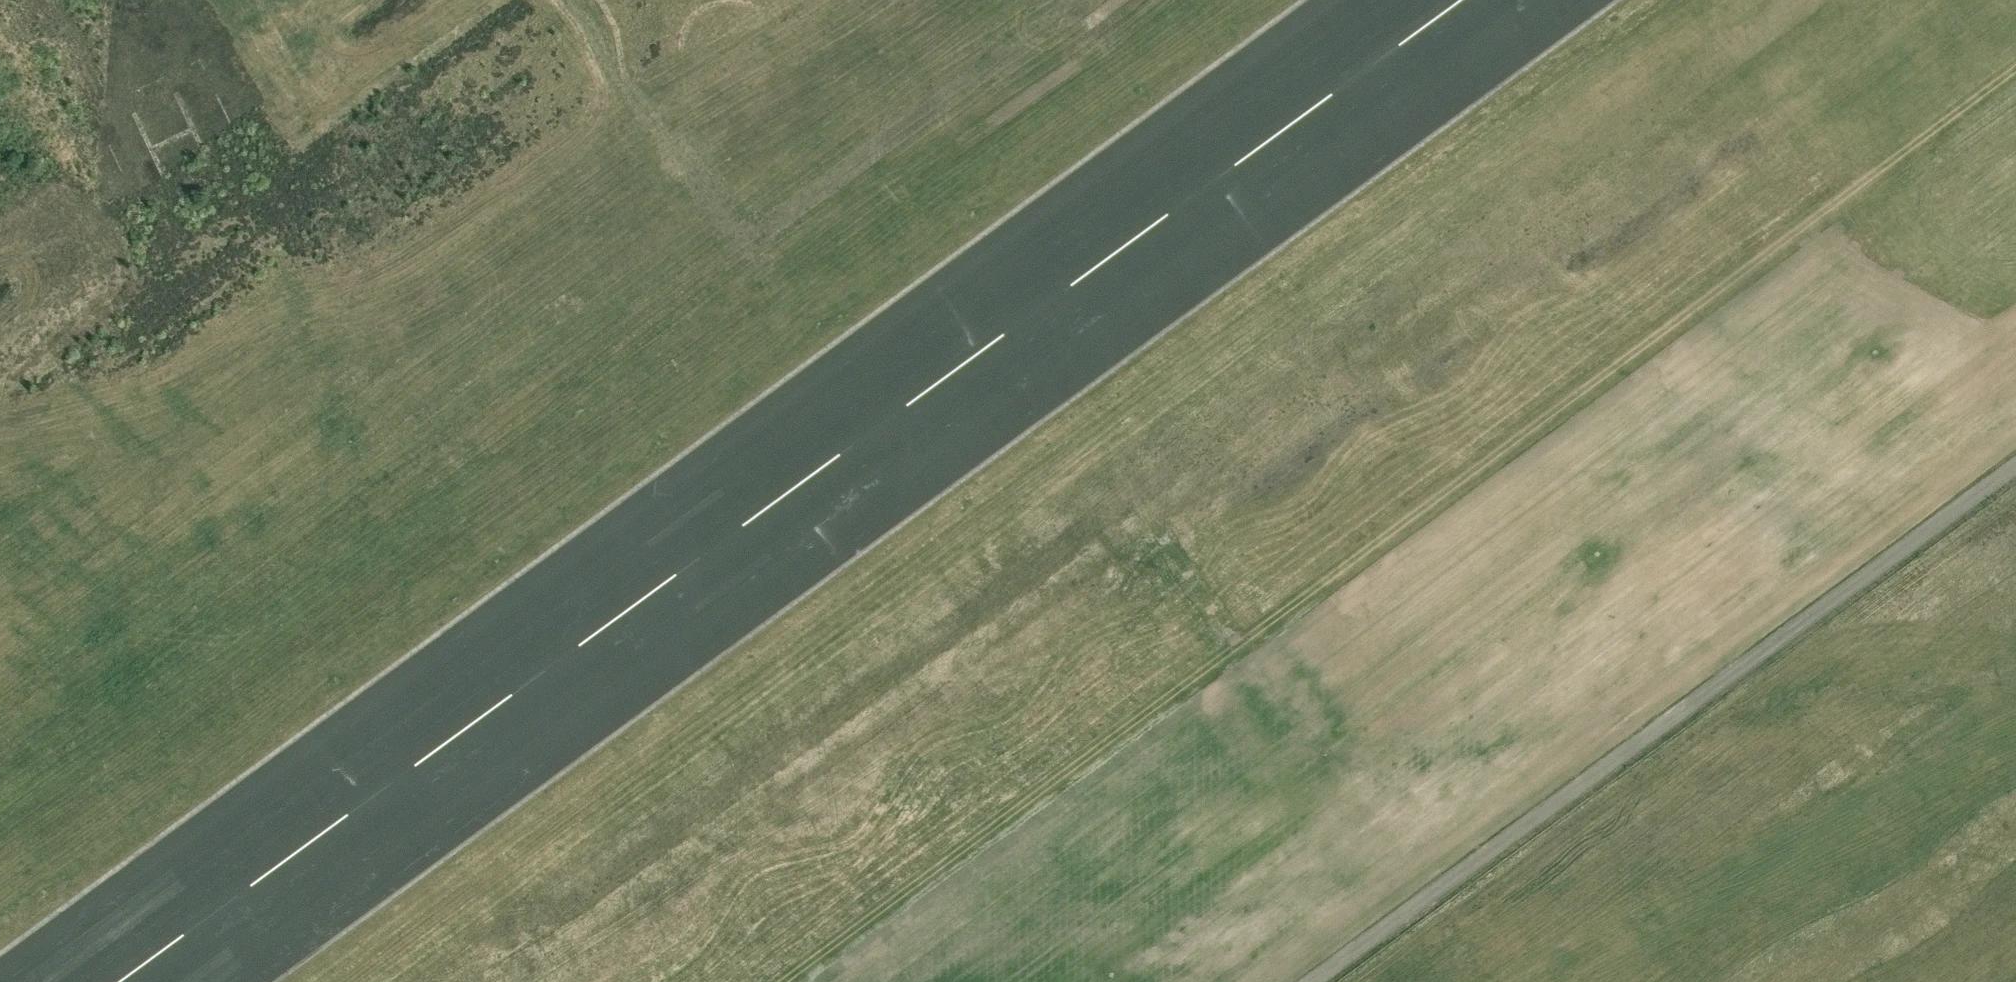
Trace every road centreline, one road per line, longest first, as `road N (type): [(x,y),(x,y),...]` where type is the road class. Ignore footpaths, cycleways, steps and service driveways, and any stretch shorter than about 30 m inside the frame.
road 1 (track): [(2015,469),(1313,981)]

